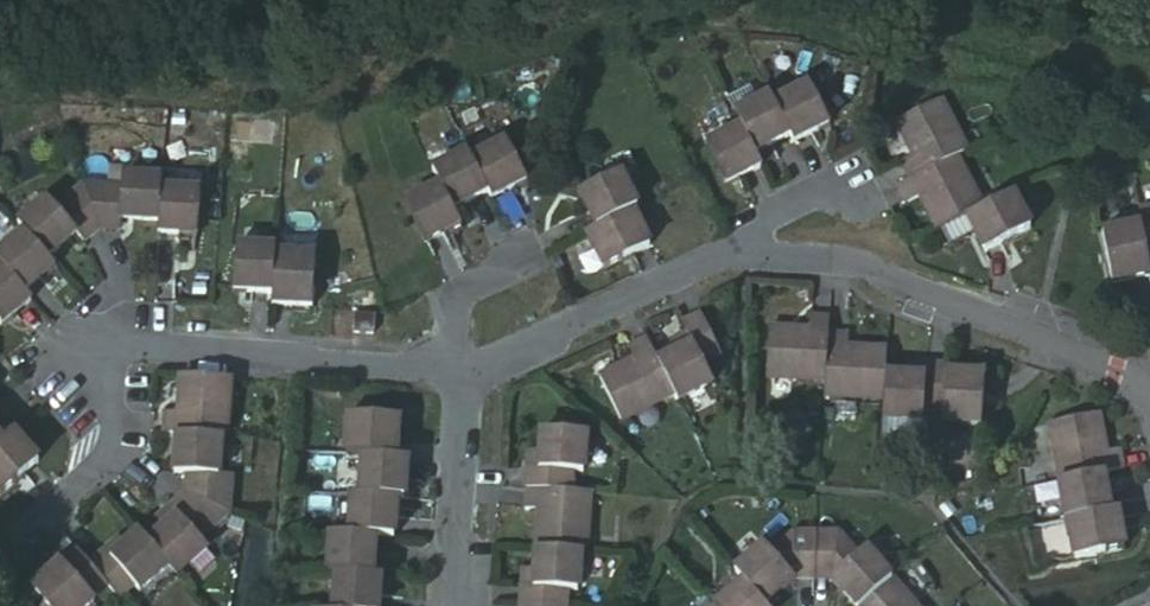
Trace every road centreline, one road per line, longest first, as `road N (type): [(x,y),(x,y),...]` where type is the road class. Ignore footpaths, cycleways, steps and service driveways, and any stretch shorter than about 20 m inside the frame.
road 1 (residential): [(1135,387),(1083,353),(850,263),(754,248),(702,255),(457,370)]
road 2 (residential): [(457,370),(97,337),(97,450),(12,528)]
road 3 (residential): [(457,370),(440,605)]

